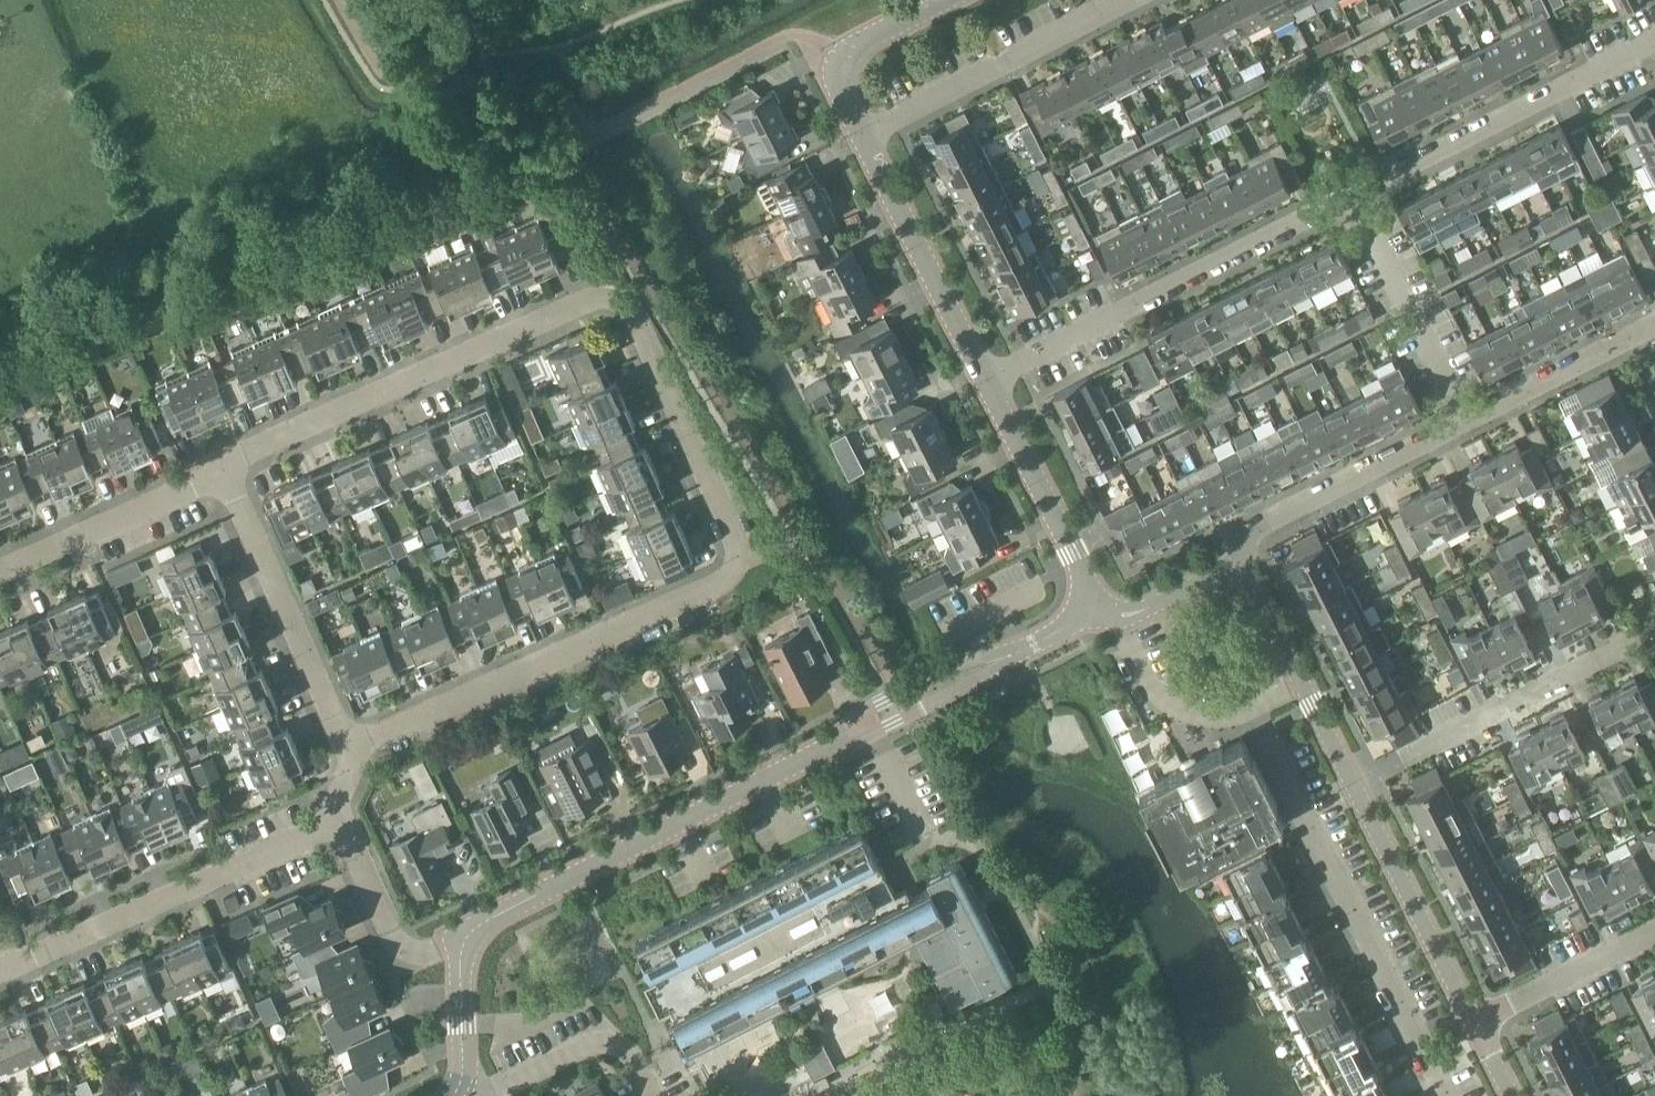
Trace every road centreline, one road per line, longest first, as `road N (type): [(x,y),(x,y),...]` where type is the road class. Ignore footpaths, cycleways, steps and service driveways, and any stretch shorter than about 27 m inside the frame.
road 1 (residential): [(223,470),(614,293),(741,569),(351,748)]
road 2 (unclassified): [(465,942),(490,918),(867,722)]
road 3 (residential): [(988,384),(1357,203)]
road 4 (residential): [(0,969),(339,823)]
road 5 (residential): [(1357,203),(1654,52)]
road 6 (residential): [(351,748),(223,470)]
road 7 (residential): [(864,135),(1129,0)]
road 8 (residential): [(1354,787),(1615,650)]
road 9 (unclassified): [(988,384),(864,135)]
road 10 (residential): [(1243,571),(1260,534),(1463,425)]
road 11 (residential): [(1470,1021),(1354,787)]
road 12 (unclassified): [(1092,609),(988,384)]
road 13 (residential): [(1463,425),(1357,203)]
road 14 (residential): [(0,571),(223,470)]
road 15 (residential): [(1354,787),(1243,571)]
road 16 (residential): [(653,1095),(615,1045),(590,1046),(496,1092),(465,1095)]
road 17 (residential): [(1470,1021),(1654,931)]
road 18 (residential): [(465,942),(422,952),(400,945),(339,823)]
road 19 (unclassified): [(864,135),(843,81),(848,51),(946,0)]
road 20 (residential): [(1463,425),(1638,337)]
road 21 (residential): [(1243,571),(1122,622),(1092,609)]
road 22 (unclassified): [(465,1095),(465,942)]
road 23 (unclassified): [(867,722),(876,706),(953,665),(988,665)]
road 24 (unclassified): [(867,722),(887,726),(979,679),(988,665)]

